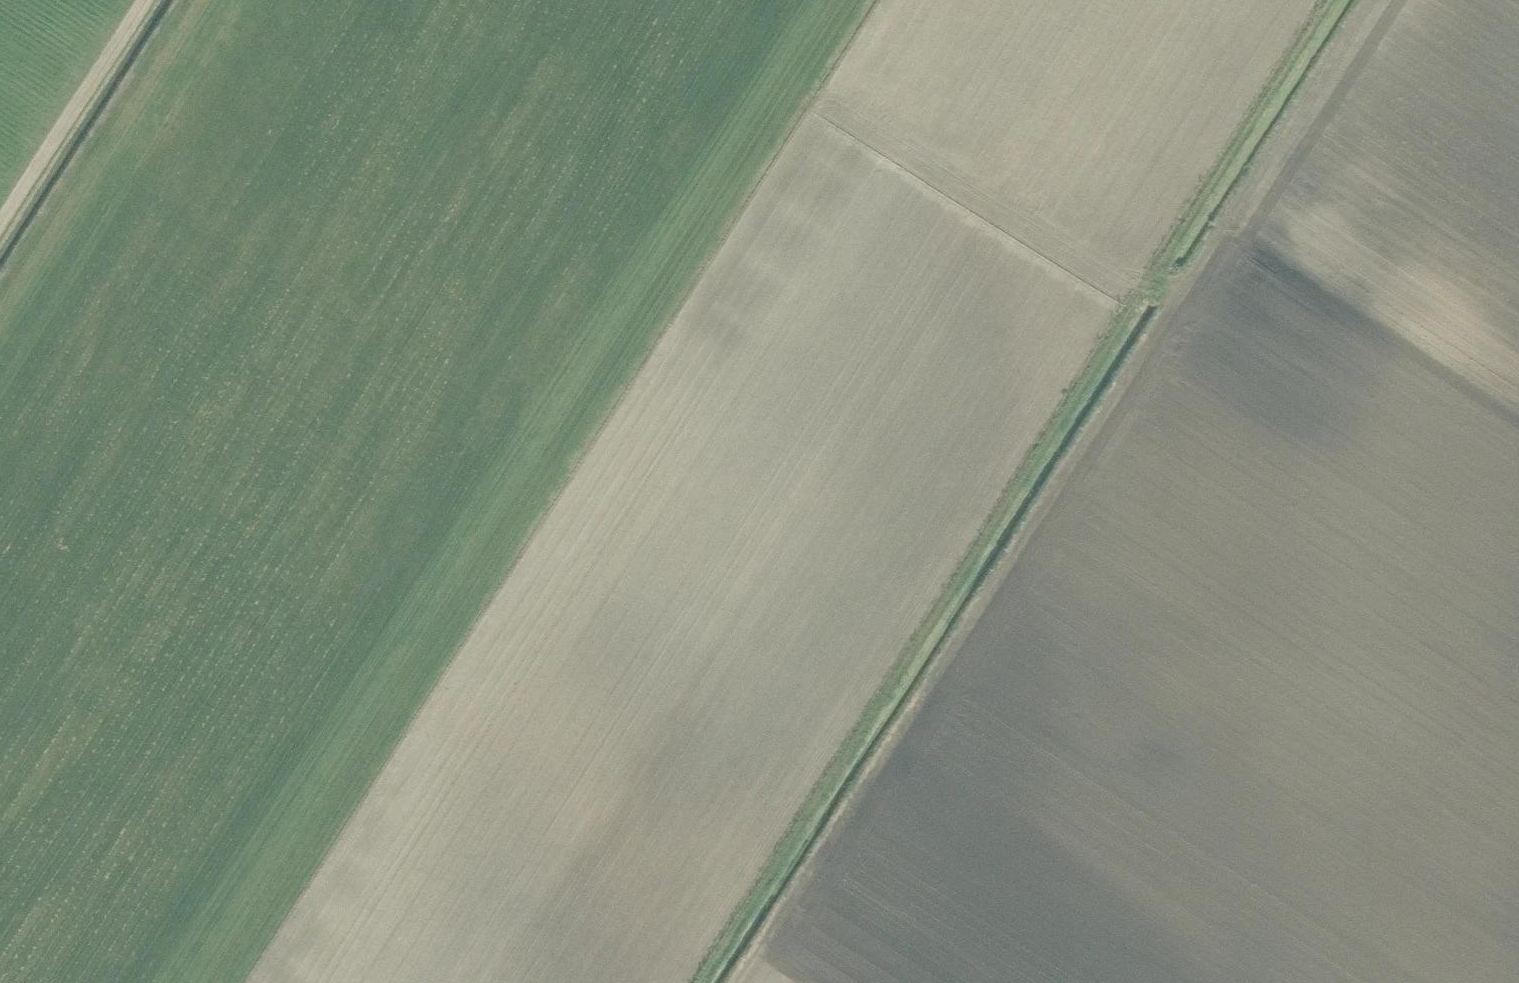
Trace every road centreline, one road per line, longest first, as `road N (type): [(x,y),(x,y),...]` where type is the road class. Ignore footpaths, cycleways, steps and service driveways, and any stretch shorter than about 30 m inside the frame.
road 1 (unclassified): [(1170,319),(1373,0)]

